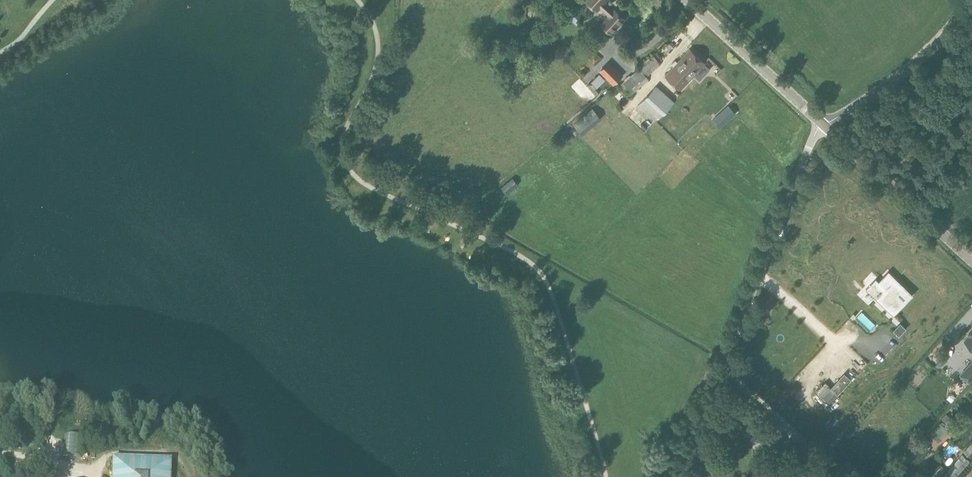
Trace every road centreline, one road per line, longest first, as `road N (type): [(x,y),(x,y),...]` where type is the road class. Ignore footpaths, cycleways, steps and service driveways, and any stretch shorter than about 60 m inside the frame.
road 1 (unclassified): [(680,476),(823,126)]
road 2 (tertiary): [(971,262),(823,126)]
road 3 (unclassified): [(823,126),(892,76),(968,0)]
road 4 (tertiary): [(823,126),(685,0)]

